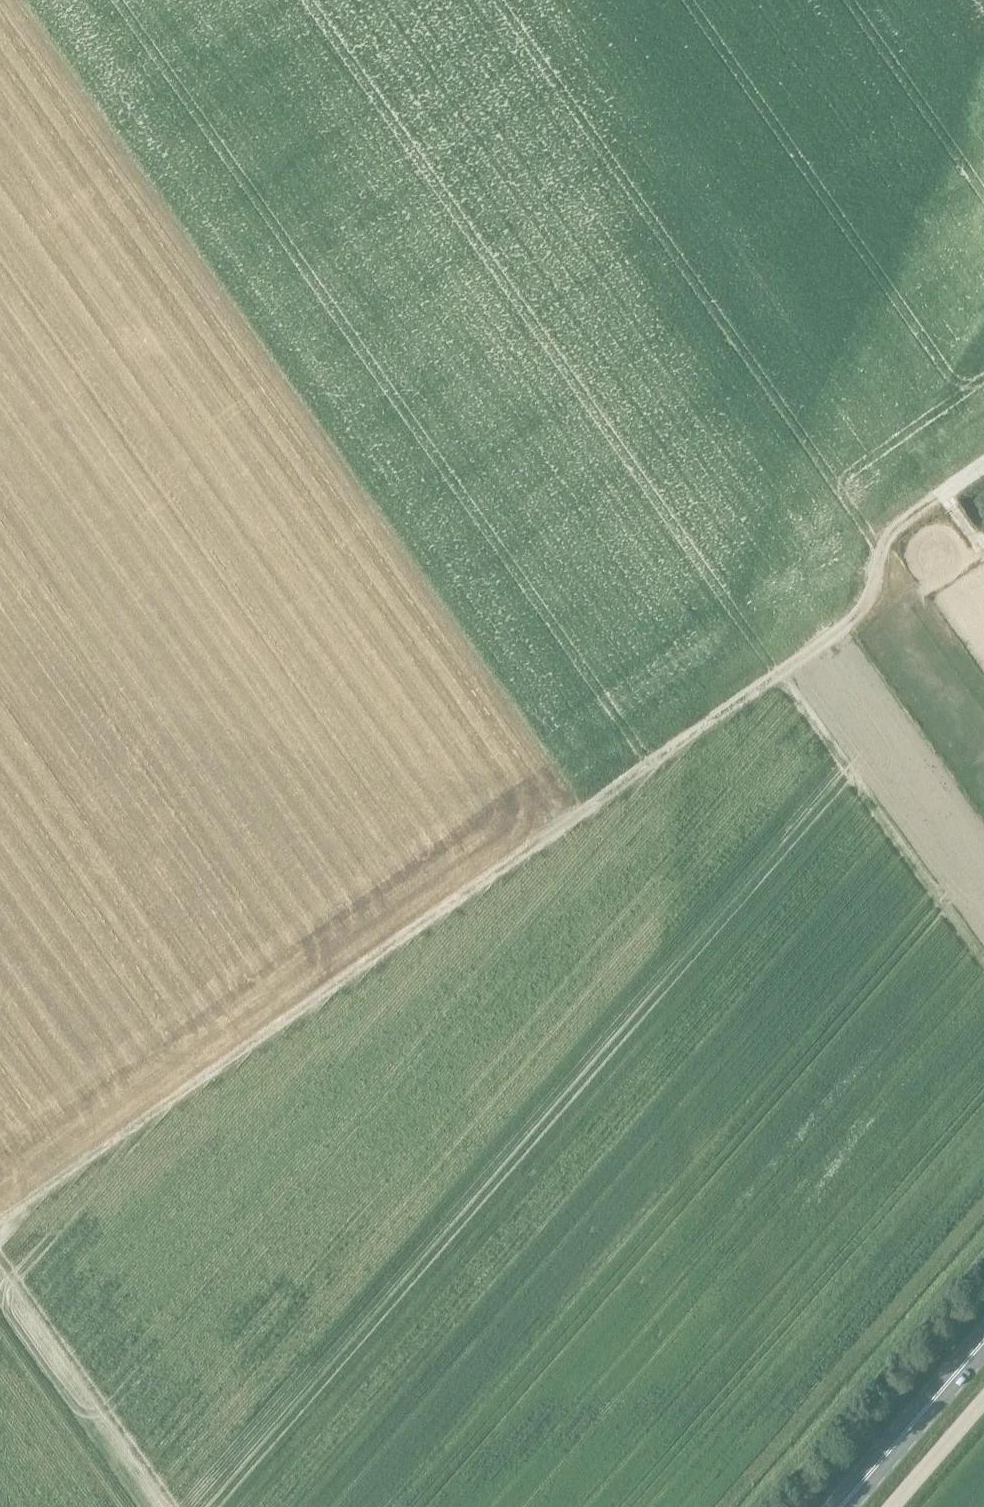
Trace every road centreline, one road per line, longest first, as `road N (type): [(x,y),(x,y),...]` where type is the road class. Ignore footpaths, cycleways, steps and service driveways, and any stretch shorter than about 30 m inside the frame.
road 1 (primary): [(842,1506),(983,1343)]
road 2 (unclassified): [(893,1506),(983,1401)]

